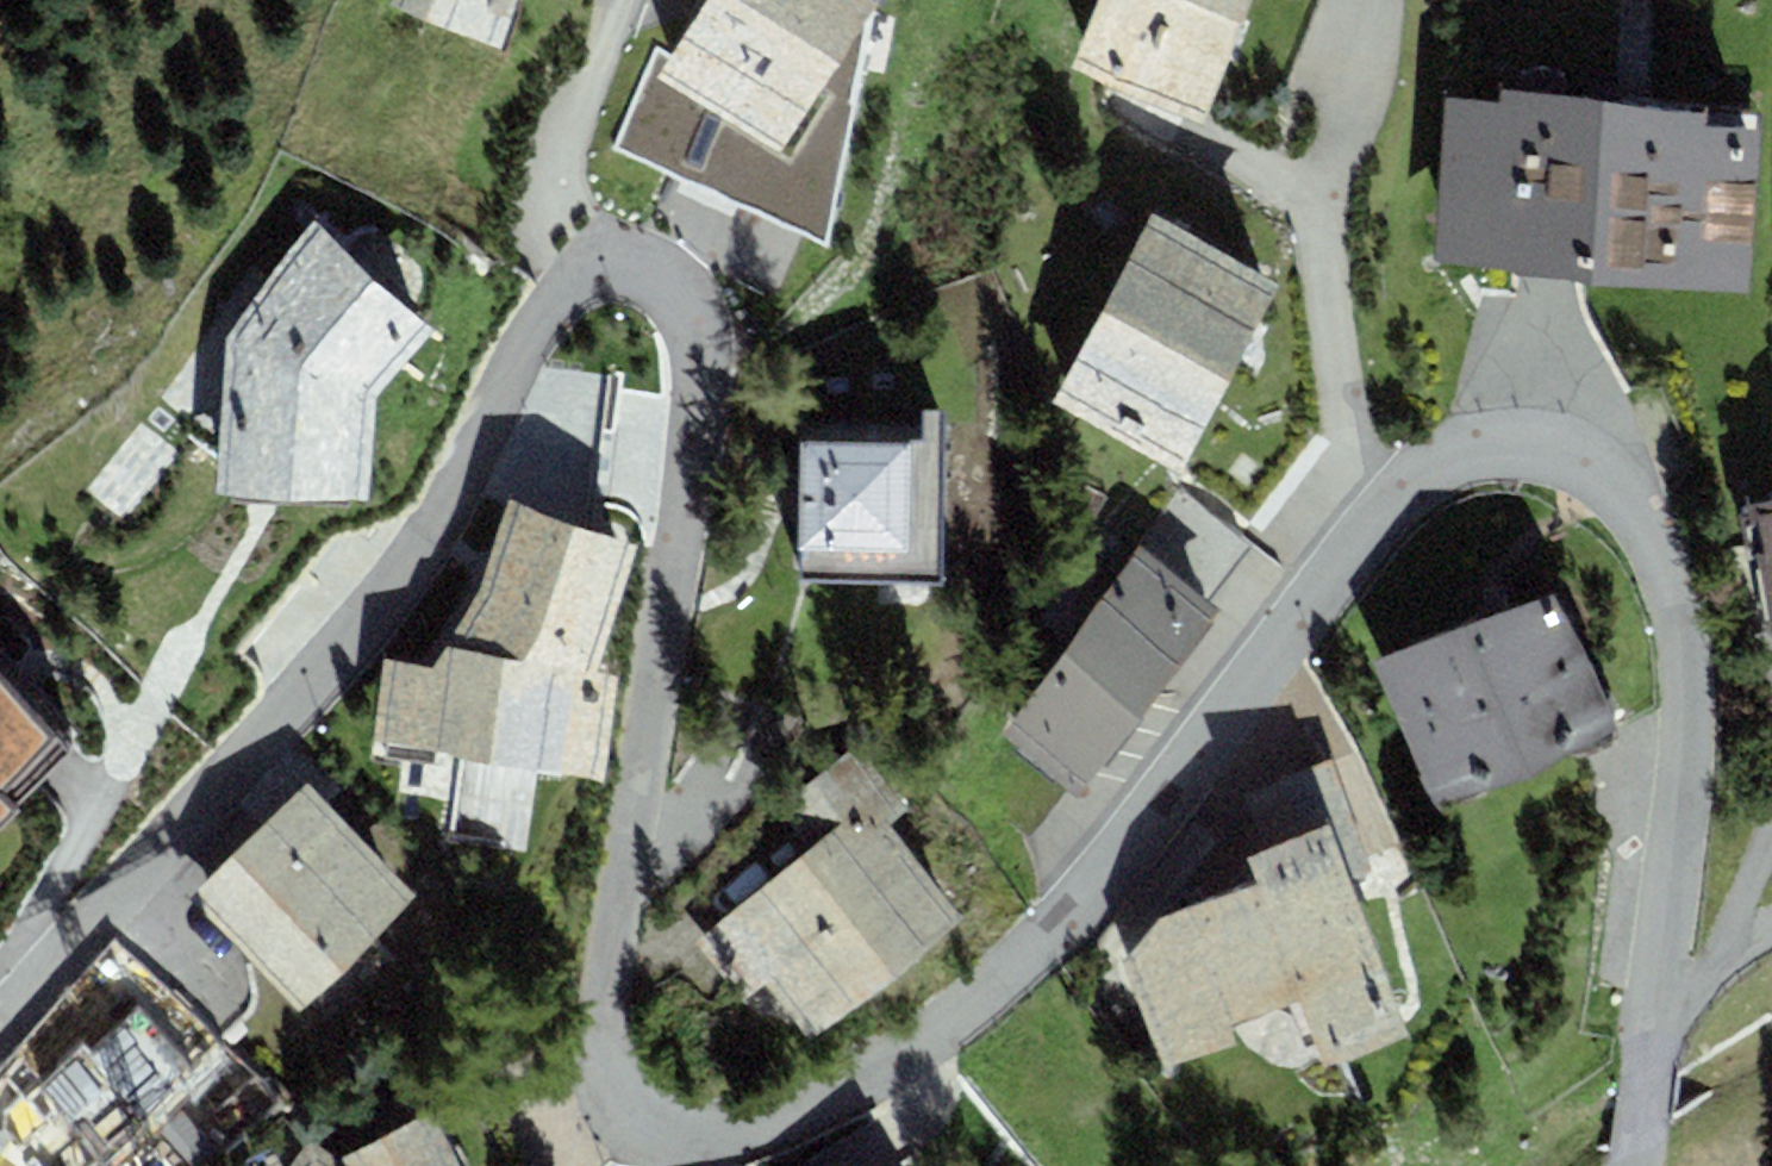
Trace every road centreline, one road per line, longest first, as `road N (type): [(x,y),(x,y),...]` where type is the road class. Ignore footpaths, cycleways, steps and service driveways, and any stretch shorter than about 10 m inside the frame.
road 1 (residential): [(1631,1165),(1687,742),(1684,635),(1656,526),(1631,492),(1565,453),(1520,449),(1428,465),(1395,489),(1106,882),(1012,975),(822,1100),(752,1131),(682,1140),(630,1122),(606,1082),(600,1021),(698,364),(684,306),(669,285),(622,262),(594,264),(555,288),(440,519),(370,617),(212,800),(0,1012)]

